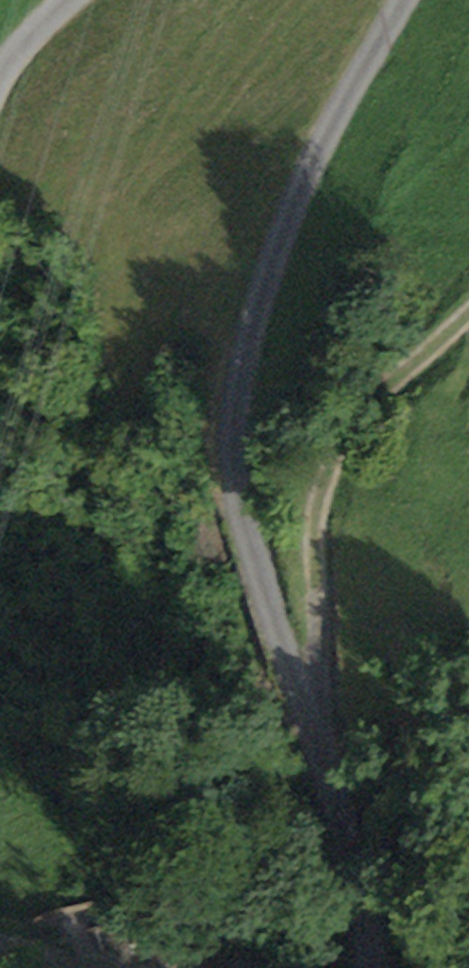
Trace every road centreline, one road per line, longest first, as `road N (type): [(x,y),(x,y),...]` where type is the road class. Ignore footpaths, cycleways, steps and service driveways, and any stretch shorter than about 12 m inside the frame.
road 1 (unclassified): [(405,0),(282,224),(243,356),(235,417),(246,533),(337,797),(369,967)]
road 2 (track): [(305,721),(310,501),(334,449),(372,403),(468,314)]

